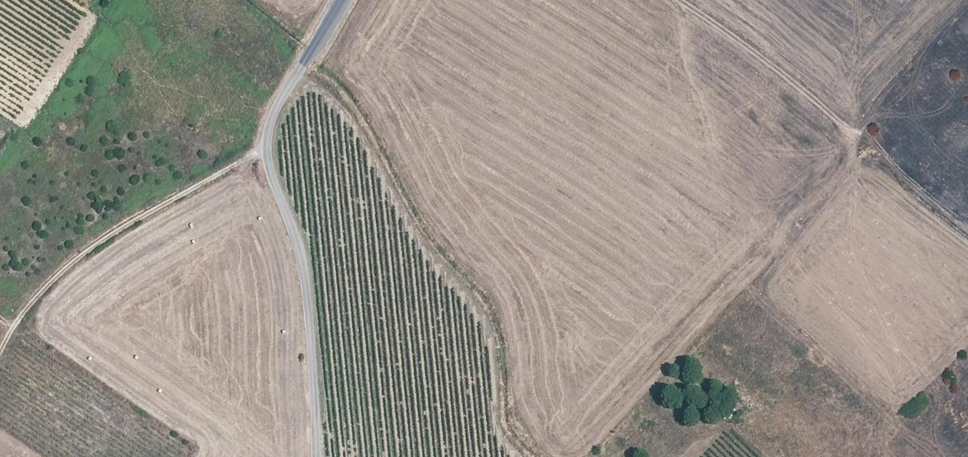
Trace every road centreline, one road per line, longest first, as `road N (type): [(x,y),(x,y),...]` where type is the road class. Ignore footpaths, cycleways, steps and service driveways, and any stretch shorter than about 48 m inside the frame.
road 1 (unclassified): [(347,0),(277,111),(269,147),(301,256),(317,456)]
road 2 (track): [(681,0),(808,92),(967,231)]
road 3 (track): [(269,147),(86,250),(38,294),(0,352)]
road 4 (track): [(967,5),(859,134)]

